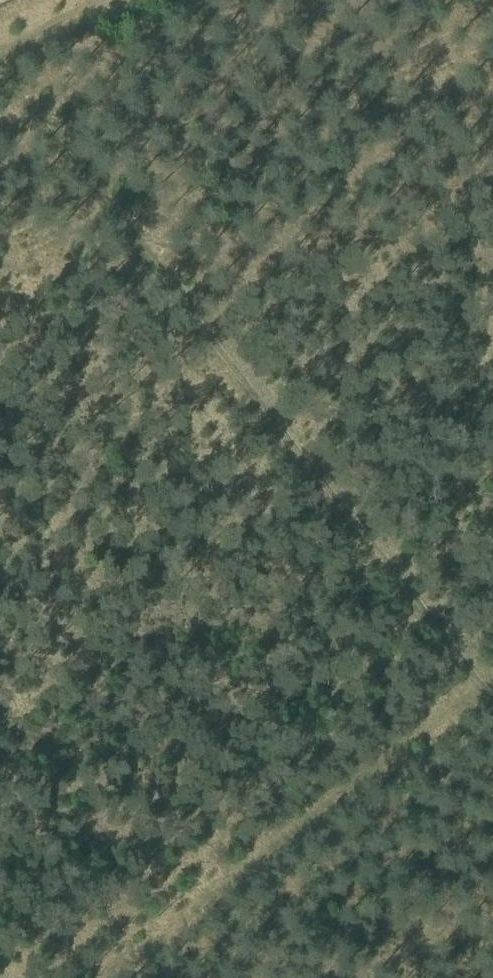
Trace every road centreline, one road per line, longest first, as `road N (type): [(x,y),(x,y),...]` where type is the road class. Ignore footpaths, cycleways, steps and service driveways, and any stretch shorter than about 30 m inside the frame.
road 1 (track): [(0,62),(492,699)]
road 2 (track): [(492,683),(110,977)]
road 3 (track): [(116,0),(0,54)]

